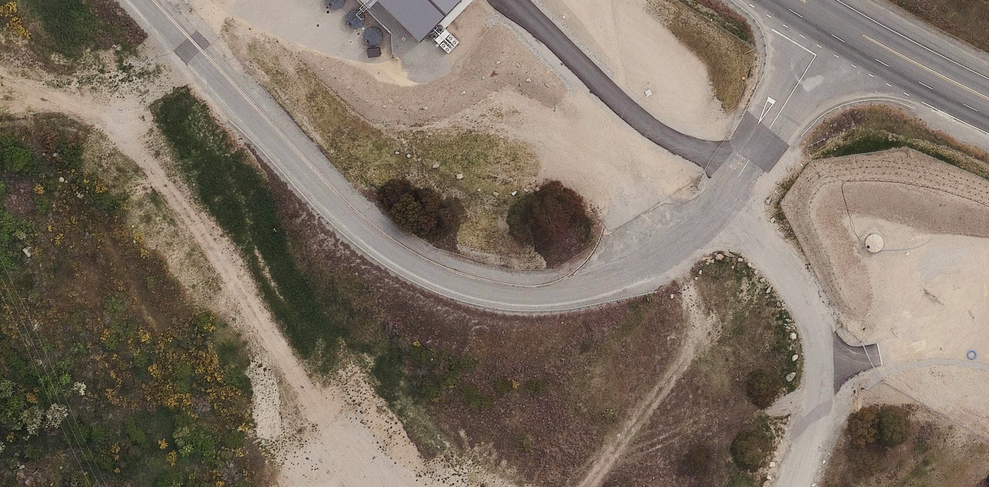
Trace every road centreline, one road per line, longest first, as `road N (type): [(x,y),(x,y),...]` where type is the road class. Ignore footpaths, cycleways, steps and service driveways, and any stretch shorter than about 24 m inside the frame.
road 1 (residential): [(836,20),(726,197),(703,222),(619,273),(578,286),(499,293),(407,259),(342,210),(149,0)]
road 2 (track): [(0,72),(108,133),(218,266),(274,364),(312,486)]
road 3 (primary): [(836,20),(988,99)]

